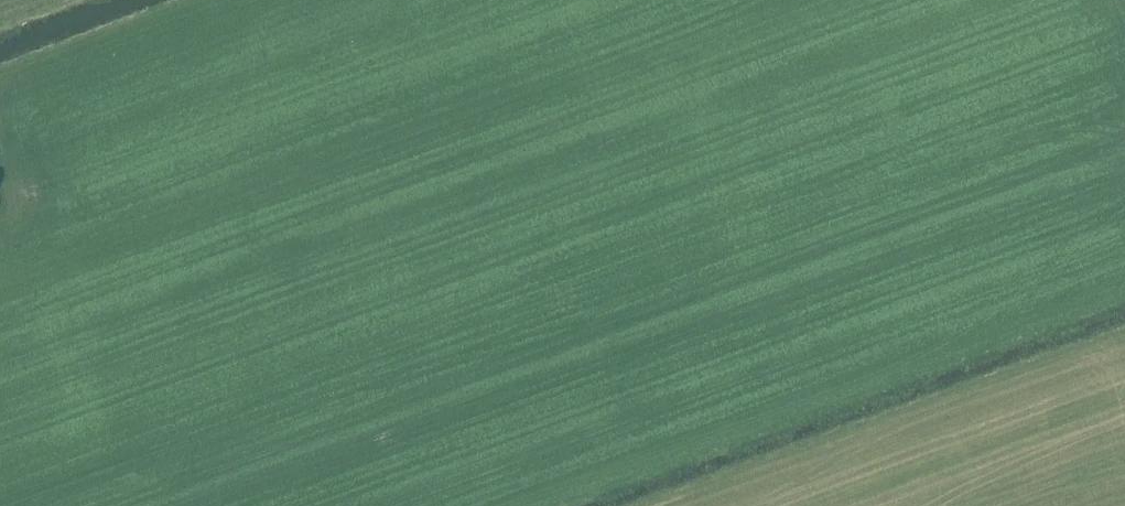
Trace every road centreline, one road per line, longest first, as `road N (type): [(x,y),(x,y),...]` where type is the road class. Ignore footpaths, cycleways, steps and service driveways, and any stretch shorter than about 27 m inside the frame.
road 1 (track): [(742,0),(54,254),(0,281)]

